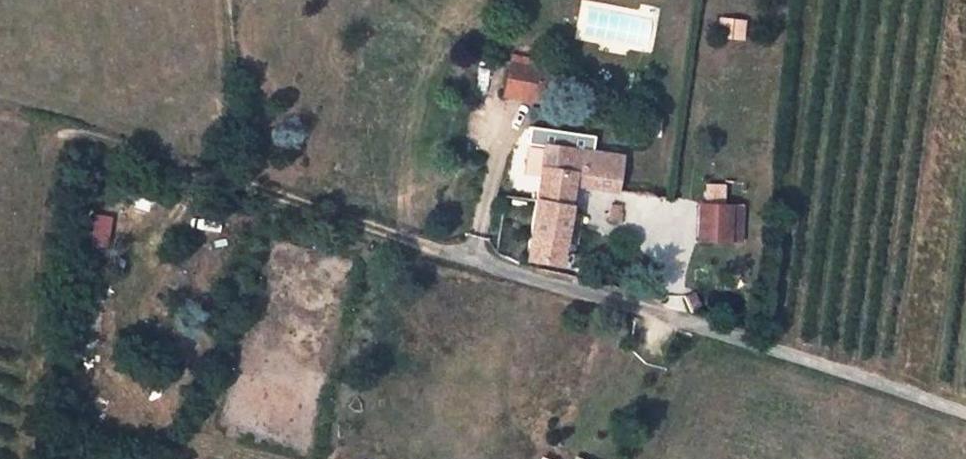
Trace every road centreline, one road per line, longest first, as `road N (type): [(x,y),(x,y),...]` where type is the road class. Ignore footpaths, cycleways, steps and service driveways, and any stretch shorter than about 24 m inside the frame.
road 1 (residential): [(965,416),(439,256)]
road 2 (track): [(51,137),(126,150),(439,256)]

